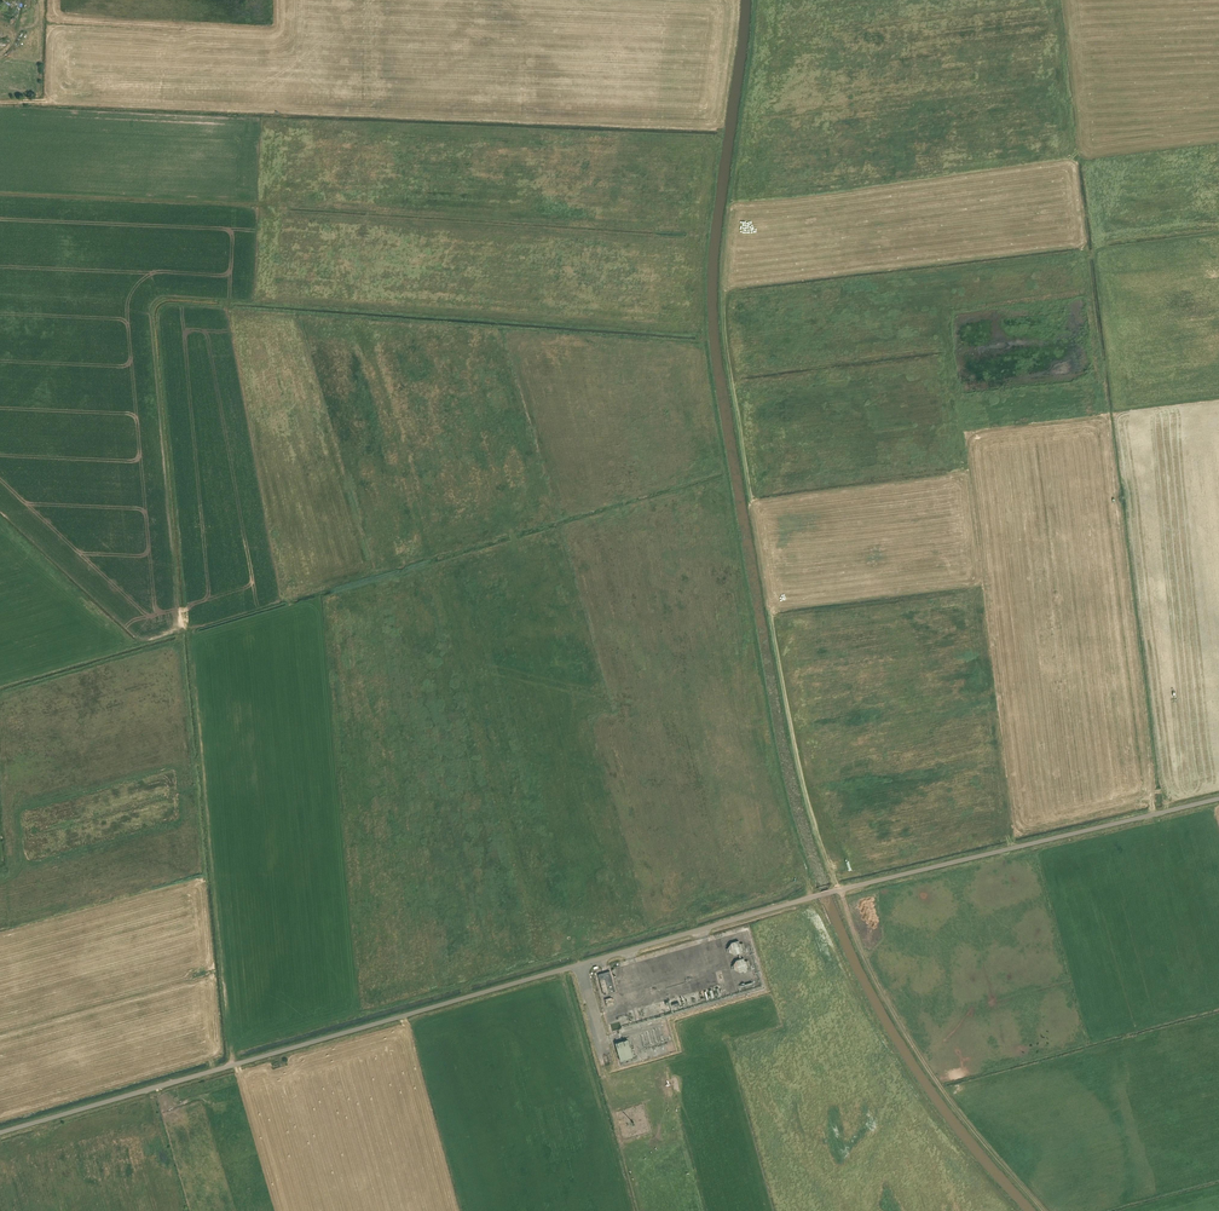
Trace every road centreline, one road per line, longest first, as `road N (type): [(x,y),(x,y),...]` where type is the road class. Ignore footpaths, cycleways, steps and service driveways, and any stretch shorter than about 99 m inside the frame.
road 1 (unclassified): [(0,1131),(816,896),(1218,797)]

